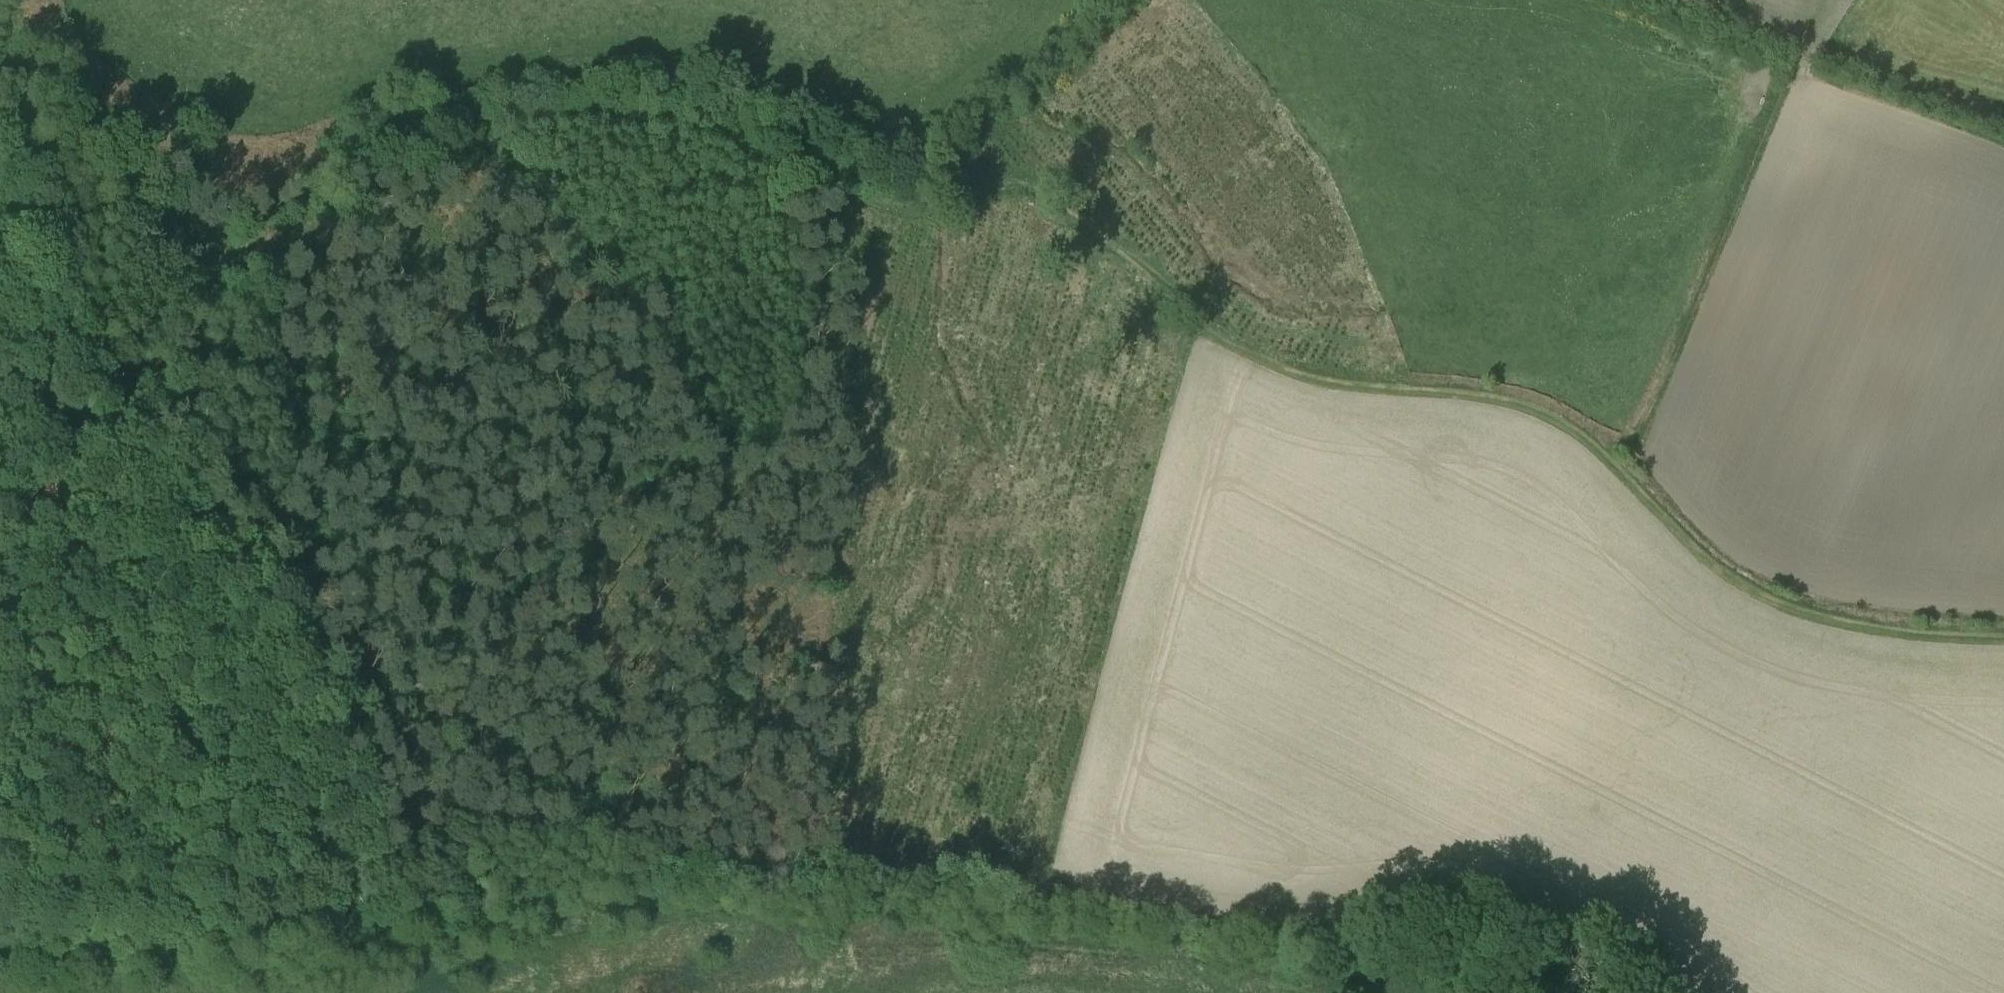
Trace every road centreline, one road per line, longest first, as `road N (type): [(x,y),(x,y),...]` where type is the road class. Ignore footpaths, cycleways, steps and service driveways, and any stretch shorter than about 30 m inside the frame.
road 1 (track): [(71,103),(108,143),(203,195),(320,180),(496,130),(584,126),(677,138),(938,215),(992,192),(1037,191),(1182,312)]
road 2 (track): [(1182,312),(1255,363),(1322,385),(1503,403),(1553,420),(1586,440),(1721,577),(1762,603),(1825,621),(2003,639)]
road 3 (track): [(1182,312),(1190,343),(1045,872)]

